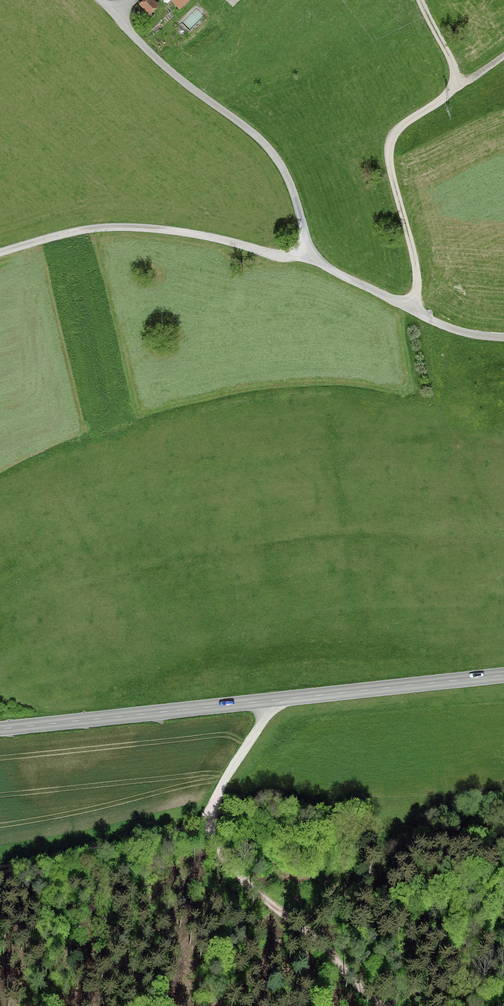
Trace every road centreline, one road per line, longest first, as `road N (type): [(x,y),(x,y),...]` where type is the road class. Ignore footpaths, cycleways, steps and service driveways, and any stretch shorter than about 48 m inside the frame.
road 1 (residential): [(503,338),(456,330),(323,264),(264,144),(173,73),(102,0)]
road 2 (tertiary): [(0,731),(503,676)]
road 3 (track): [(386,1005),(235,877),(222,852),(215,820),(224,787),(277,700)]
road 4 (track): [(0,252),(80,230),(135,227),(278,255),(311,252)]
road 5 (track): [(503,56),(456,82),(392,136),(390,170),(417,276),(411,310)]
road 6 (track): [(215,820),(0,868)]

